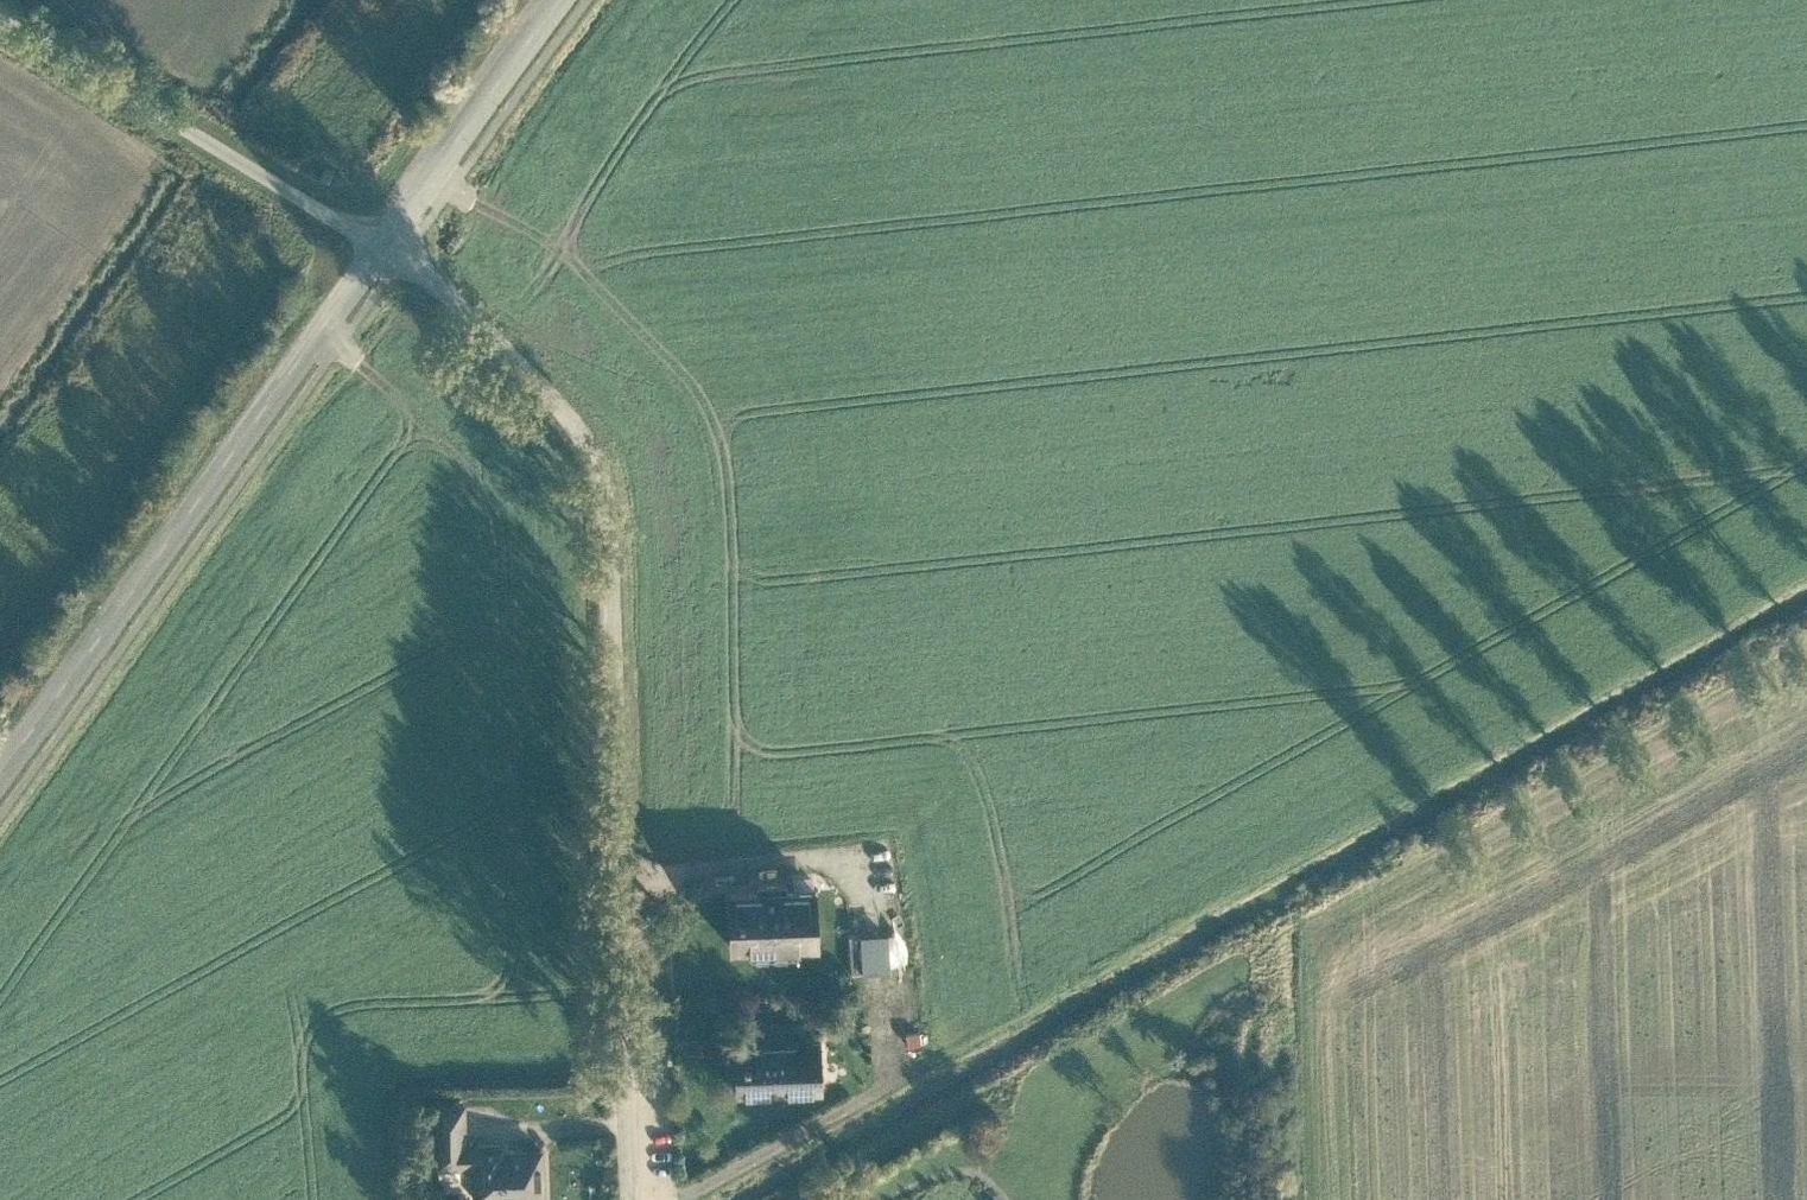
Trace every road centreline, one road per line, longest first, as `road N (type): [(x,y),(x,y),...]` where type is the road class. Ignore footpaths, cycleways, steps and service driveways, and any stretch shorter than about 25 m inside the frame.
road 1 (unclassified): [(382,240),(566,412),(604,475),(635,1199)]
road 2 (residential): [(0,773),(382,240)]
road 3 (unclassified): [(382,240),(0,25)]
road 4 (residential): [(382,240),(557,0)]

